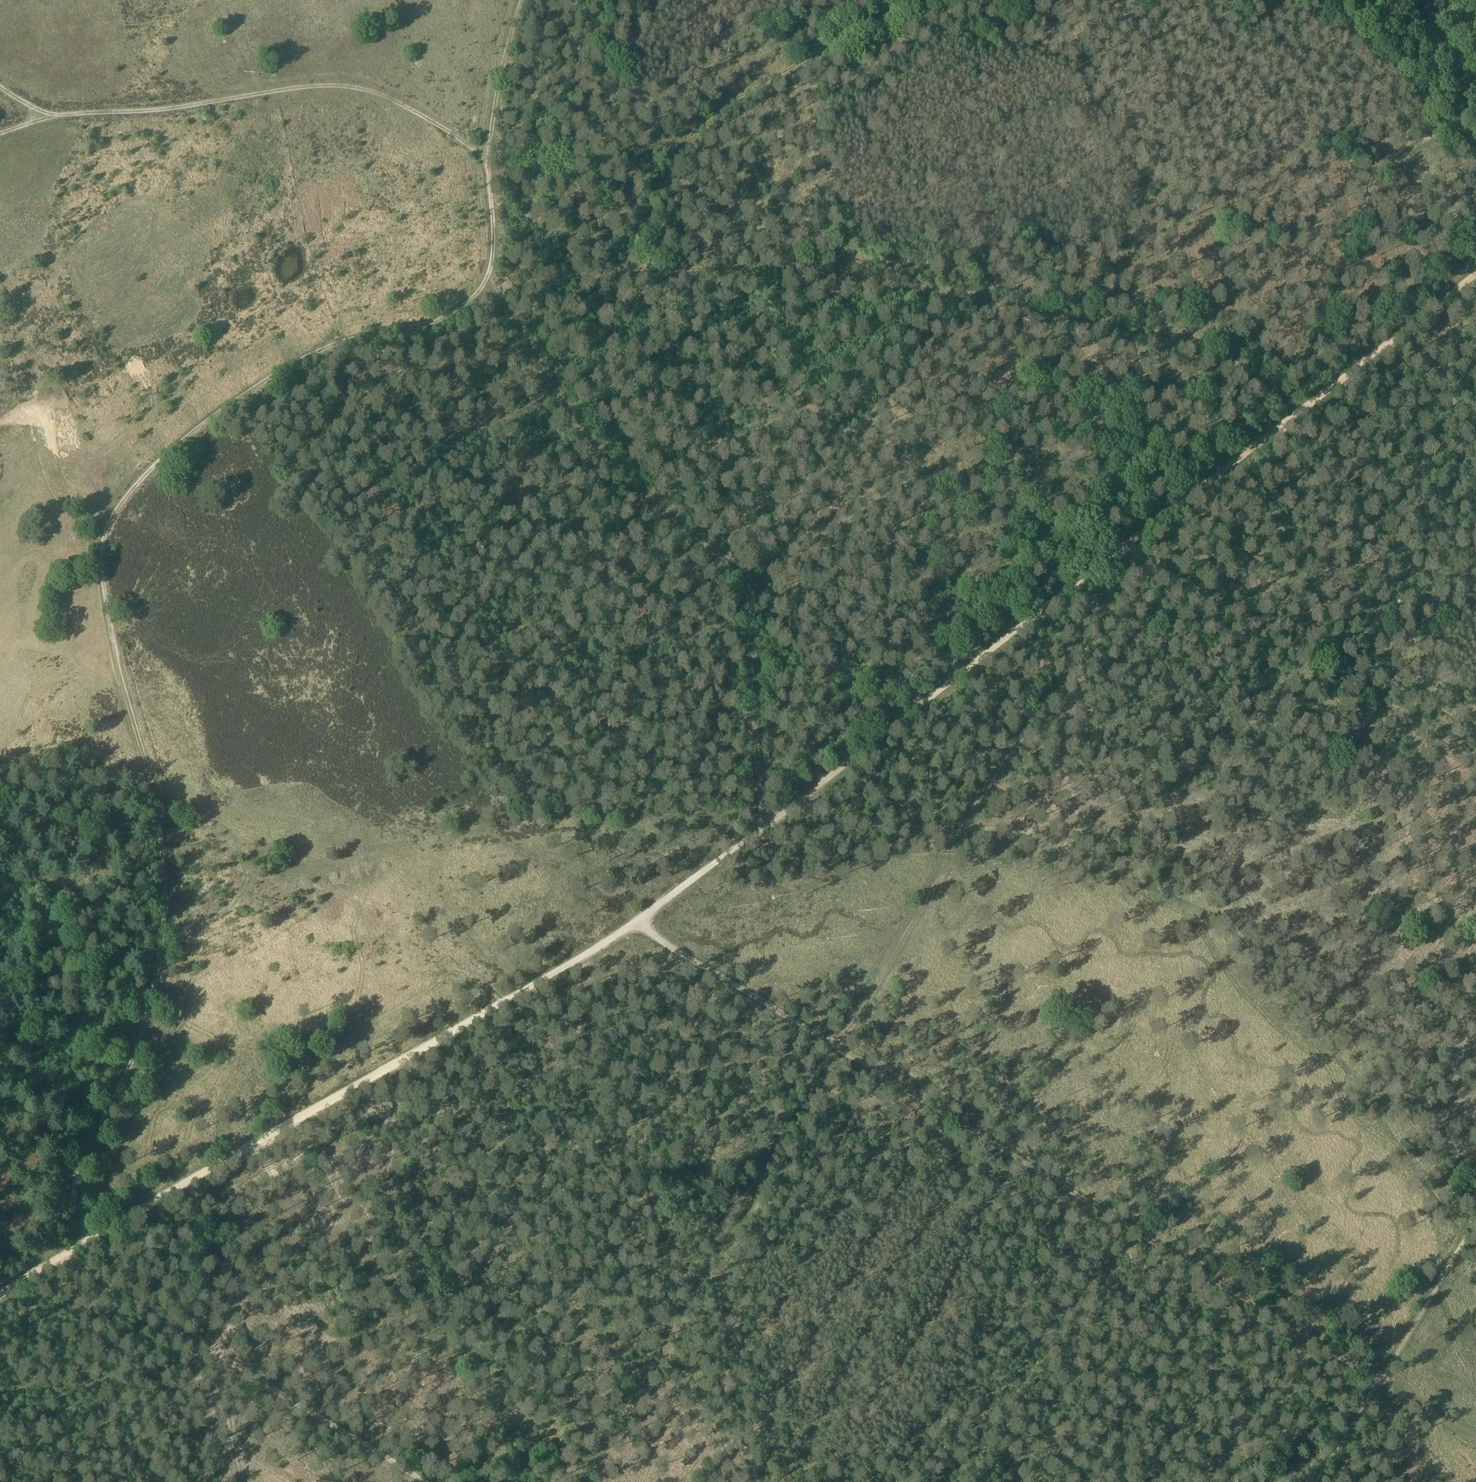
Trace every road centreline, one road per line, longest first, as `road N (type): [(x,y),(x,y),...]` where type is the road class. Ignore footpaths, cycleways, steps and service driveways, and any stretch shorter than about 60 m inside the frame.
road 1 (track): [(1133,547),(630,927),(93,1246)]
road 2 (track): [(93,1246),(76,1175),(131,1066),(164,924),(158,796),(108,610),(107,524),(139,481),(252,390),(328,347),(441,322),(483,286)]
road 3 (track): [(591,1481),(1138,553)]
road 4 (track): [(1381,1381),(630,927)]
road 5 (track): [(1301,417),(1204,333),(773,272),(483,286)]
road 6 (track): [(483,286),(570,408),(727,557),(749,592),(763,828)]
road 7 (track): [(0,86),(52,115),(350,86),(385,95),(493,166)]
road 8 (track): [(1475,280),(1133,547)]
road 9 (track): [(623,276),(702,123),(932,0)]
road 10 (track): [(62,1265),(423,1481)]
road 11 (track): [(1138,553),(1475,762)]
road 12 (track): [(1475,1221),(1381,1381)]
road 13 (track): [(0,783),(61,748),(84,749),(158,796)]
road 14 (track): [(483,286),(493,264),(493,166)]

